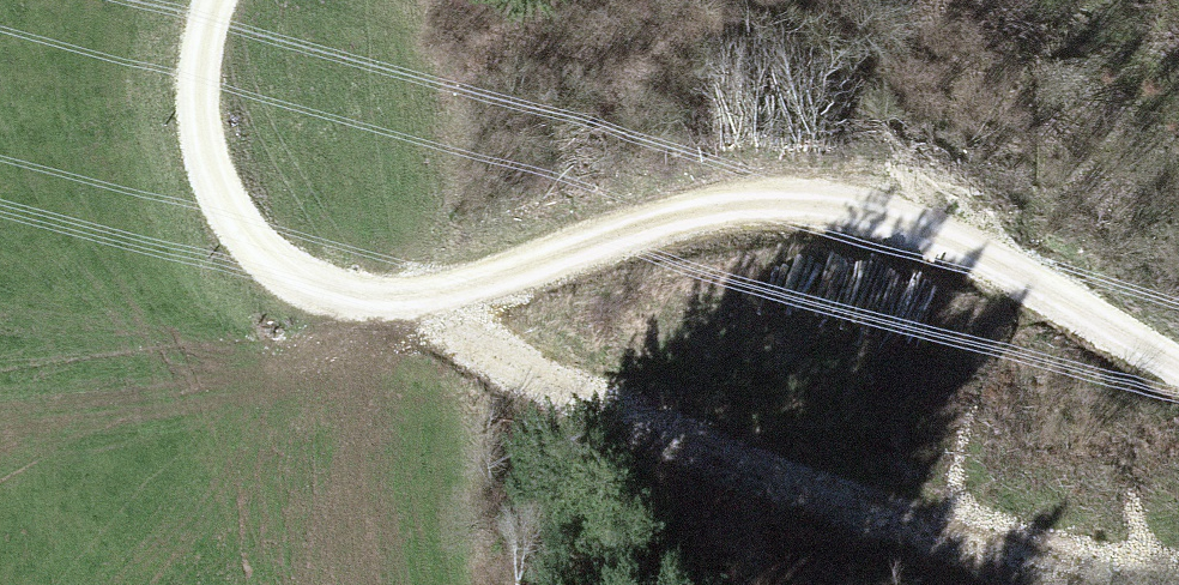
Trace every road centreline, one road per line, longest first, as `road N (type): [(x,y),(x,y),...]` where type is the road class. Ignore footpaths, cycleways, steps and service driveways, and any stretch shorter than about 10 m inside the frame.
road 1 (track): [(216,0),(197,102),(202,152),(222,204),(256,251),(306,284),(358,301),(415,300),(507,275),(602,234),(751,201),(820,203),(962,247),(1178,365)]
road 2 (track): [(415,300),(662,426),(856,506),(1135,584)]

